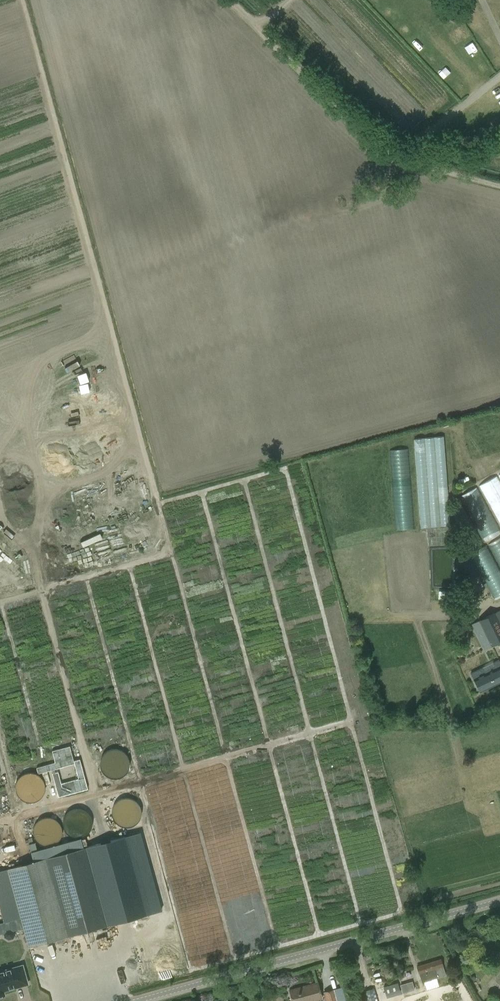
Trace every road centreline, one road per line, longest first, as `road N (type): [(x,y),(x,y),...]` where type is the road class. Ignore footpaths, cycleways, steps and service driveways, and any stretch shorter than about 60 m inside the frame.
road 1 (tertiary): [(125,1000),(499,902)]
road 2 (track): [(499,188),(377,149),(226,0)]

